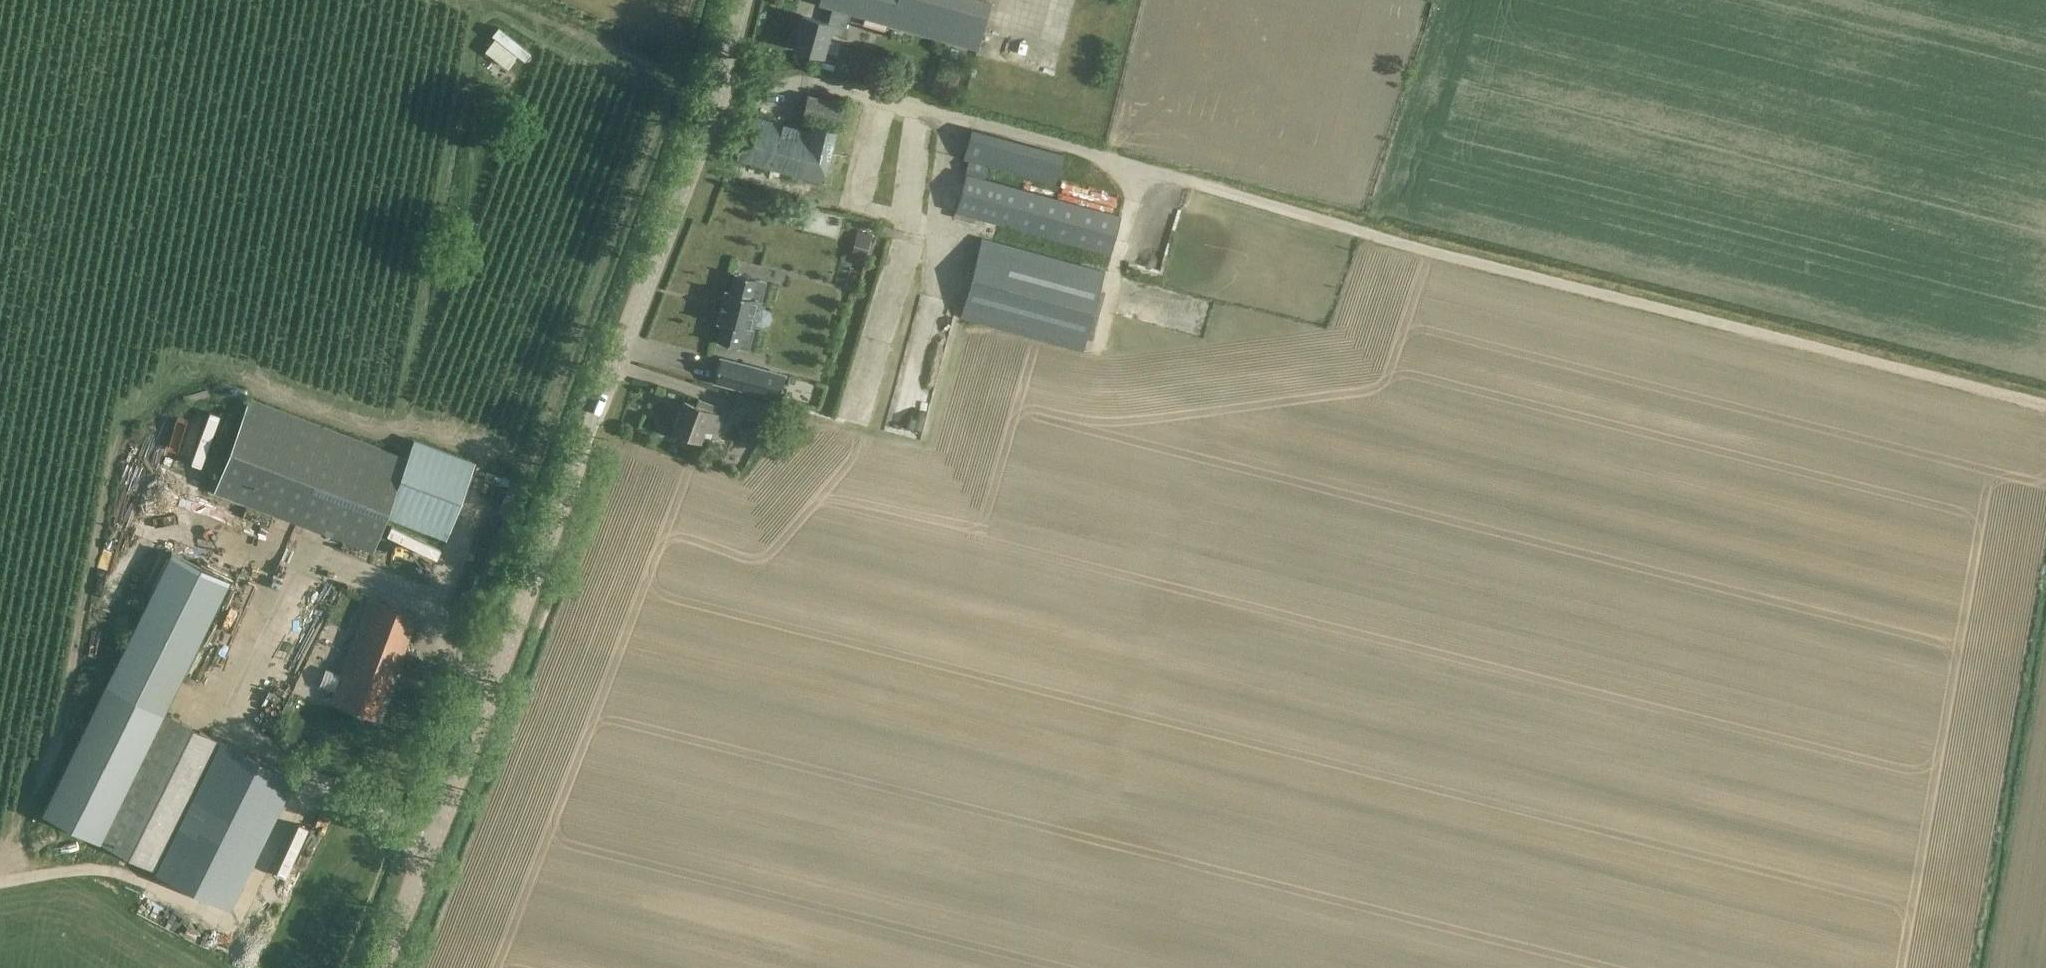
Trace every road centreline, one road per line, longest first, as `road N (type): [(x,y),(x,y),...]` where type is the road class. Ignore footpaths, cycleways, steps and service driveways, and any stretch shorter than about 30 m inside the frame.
road 1 (tertiary): [(393,967),(711,131),(752,0)]

